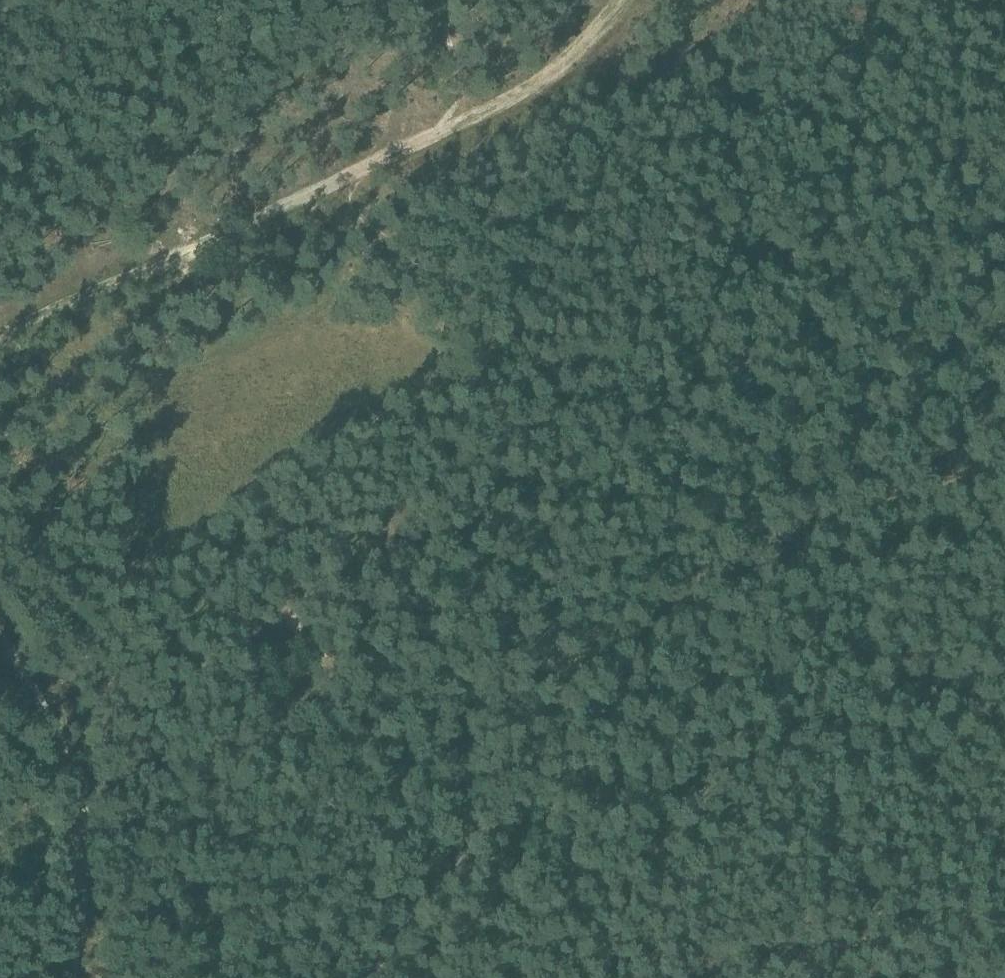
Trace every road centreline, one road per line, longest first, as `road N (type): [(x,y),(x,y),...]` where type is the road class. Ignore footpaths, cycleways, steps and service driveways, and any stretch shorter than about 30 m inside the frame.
road 1 (track): [(0,338),(536,64),(614,0)]
road 2 (track): [(0,635),(64,732),(82,795),(84,886),(69,977)]

